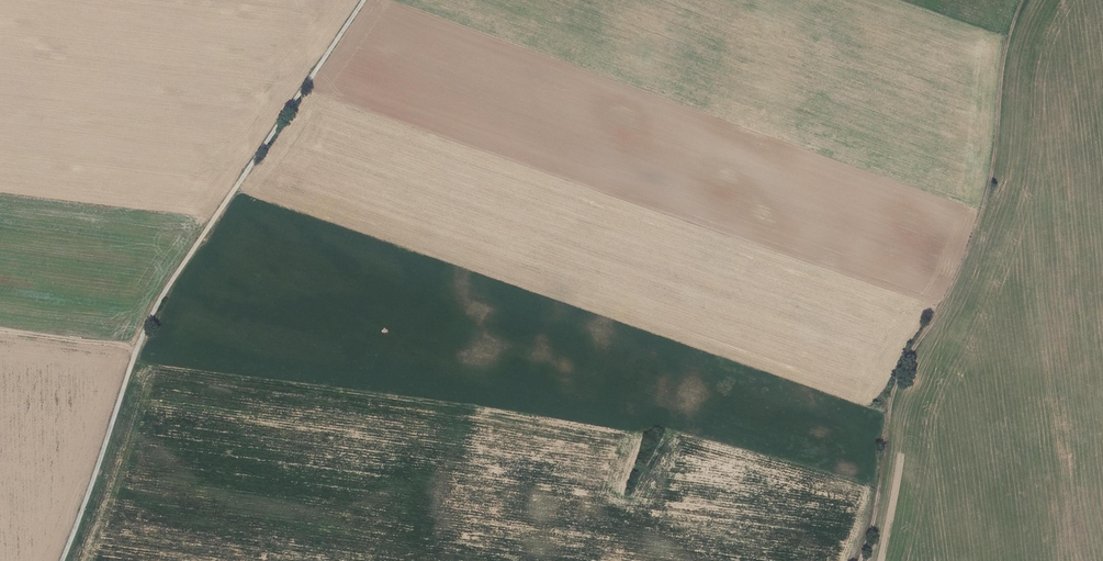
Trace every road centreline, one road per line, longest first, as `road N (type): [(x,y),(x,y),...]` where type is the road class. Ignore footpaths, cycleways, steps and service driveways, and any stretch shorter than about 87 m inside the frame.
road 1 (track): [(366,0),(160,299),(61,560)]
road 2 (track): [(859,560),(892,393),(951,287),(988,188),(1002,64),(1022,0)]

